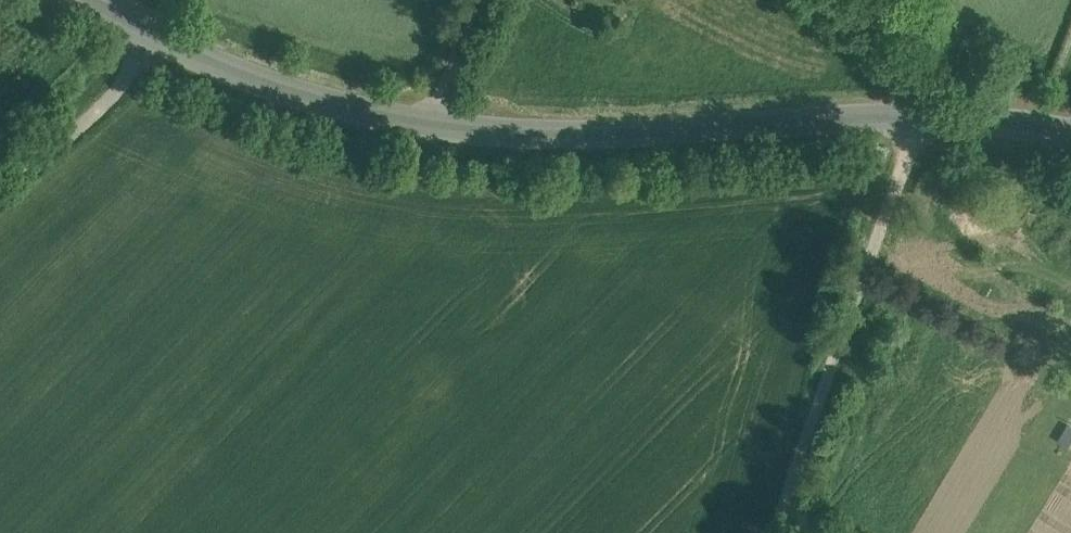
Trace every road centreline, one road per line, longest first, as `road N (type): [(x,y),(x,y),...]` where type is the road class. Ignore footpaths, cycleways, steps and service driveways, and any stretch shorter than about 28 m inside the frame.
road 1 (unclassified): [(923,117),(600,133),(459,128),(320,99),(161,41)]
road 2 (unclassified): [(923,117),(782,532)]
road 3 (unclassified): [(161,41),(0,198)]
road 4 (unclassified): [(1070,132),(923,117)]

